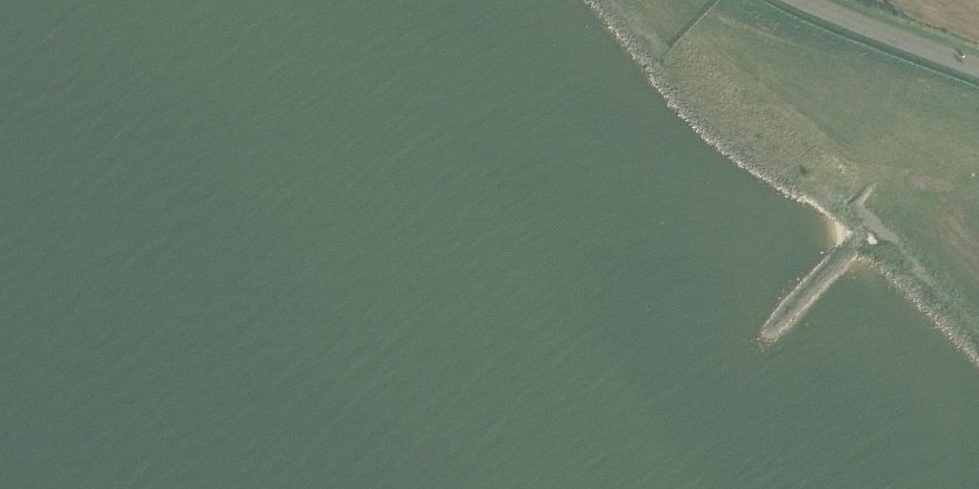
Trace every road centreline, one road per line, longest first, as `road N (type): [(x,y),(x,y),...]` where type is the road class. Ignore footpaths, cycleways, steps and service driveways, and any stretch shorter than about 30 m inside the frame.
road 1 (tertiary): [(978,68),(802,0)]

